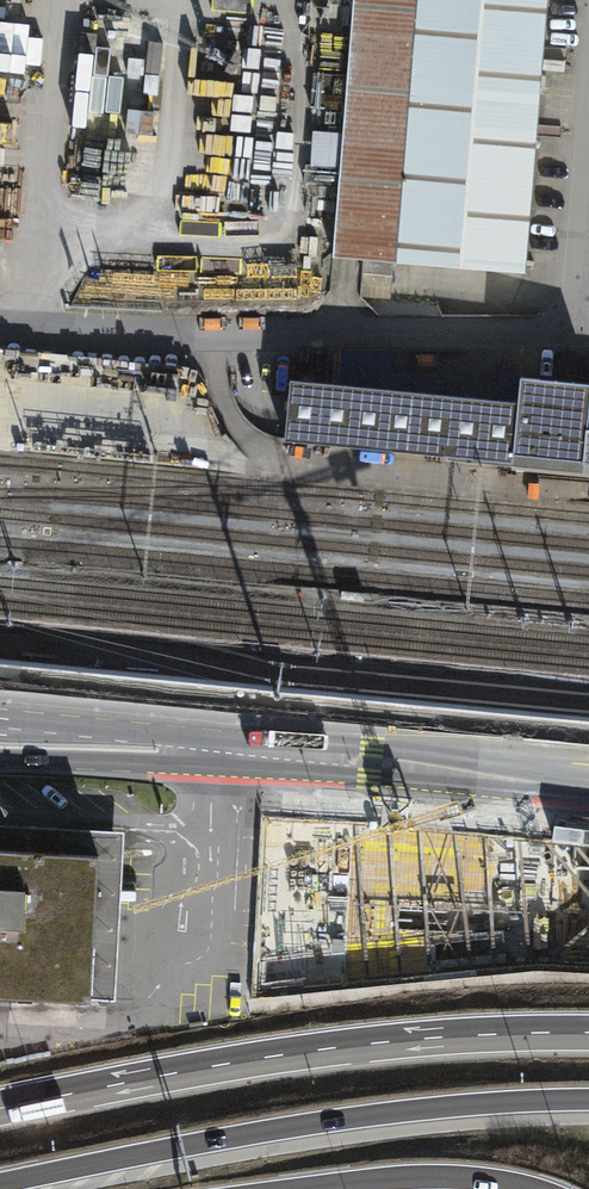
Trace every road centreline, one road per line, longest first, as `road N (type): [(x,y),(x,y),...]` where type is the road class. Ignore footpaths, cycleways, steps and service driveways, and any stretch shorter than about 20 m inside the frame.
road 1 (motorway): [(0,1185),(366,1118),(588,1101)]
road 2 (motorway): [(588,1033),(309,1052),(0,1108)]
road 3 (primary): [(588,783),(0,734)]
road 4 (residential): [(0,312),(575,332)]
road 5 (motorway): [(307,1188),(456,1178),(526,1188)]
road 6 (residential): [(575,332),(588,137)]

